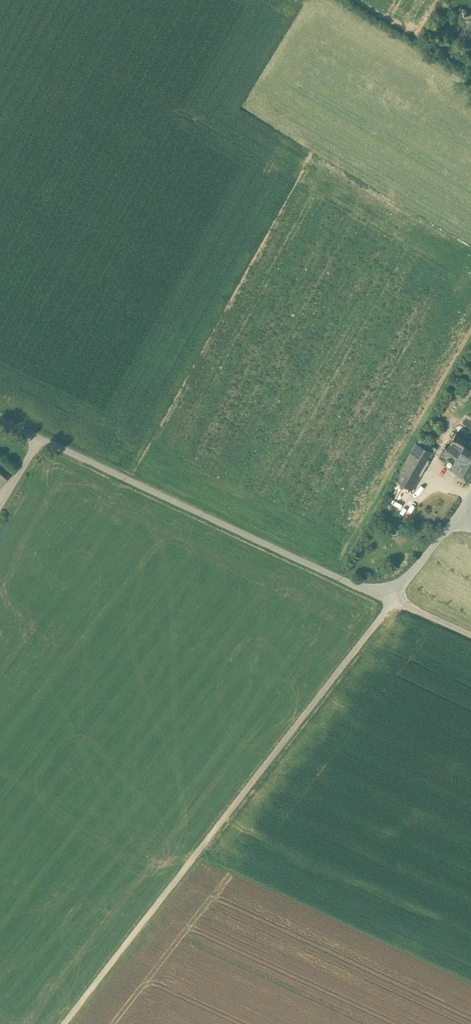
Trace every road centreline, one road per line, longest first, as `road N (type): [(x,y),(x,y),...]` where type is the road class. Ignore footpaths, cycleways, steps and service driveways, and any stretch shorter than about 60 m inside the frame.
road 1 (track): [(65,1023),(392,599)]
road 2 (unclassified): [(0,420),(392,599)]
road 3 (unclassified): [(392,599),(470,498)]

